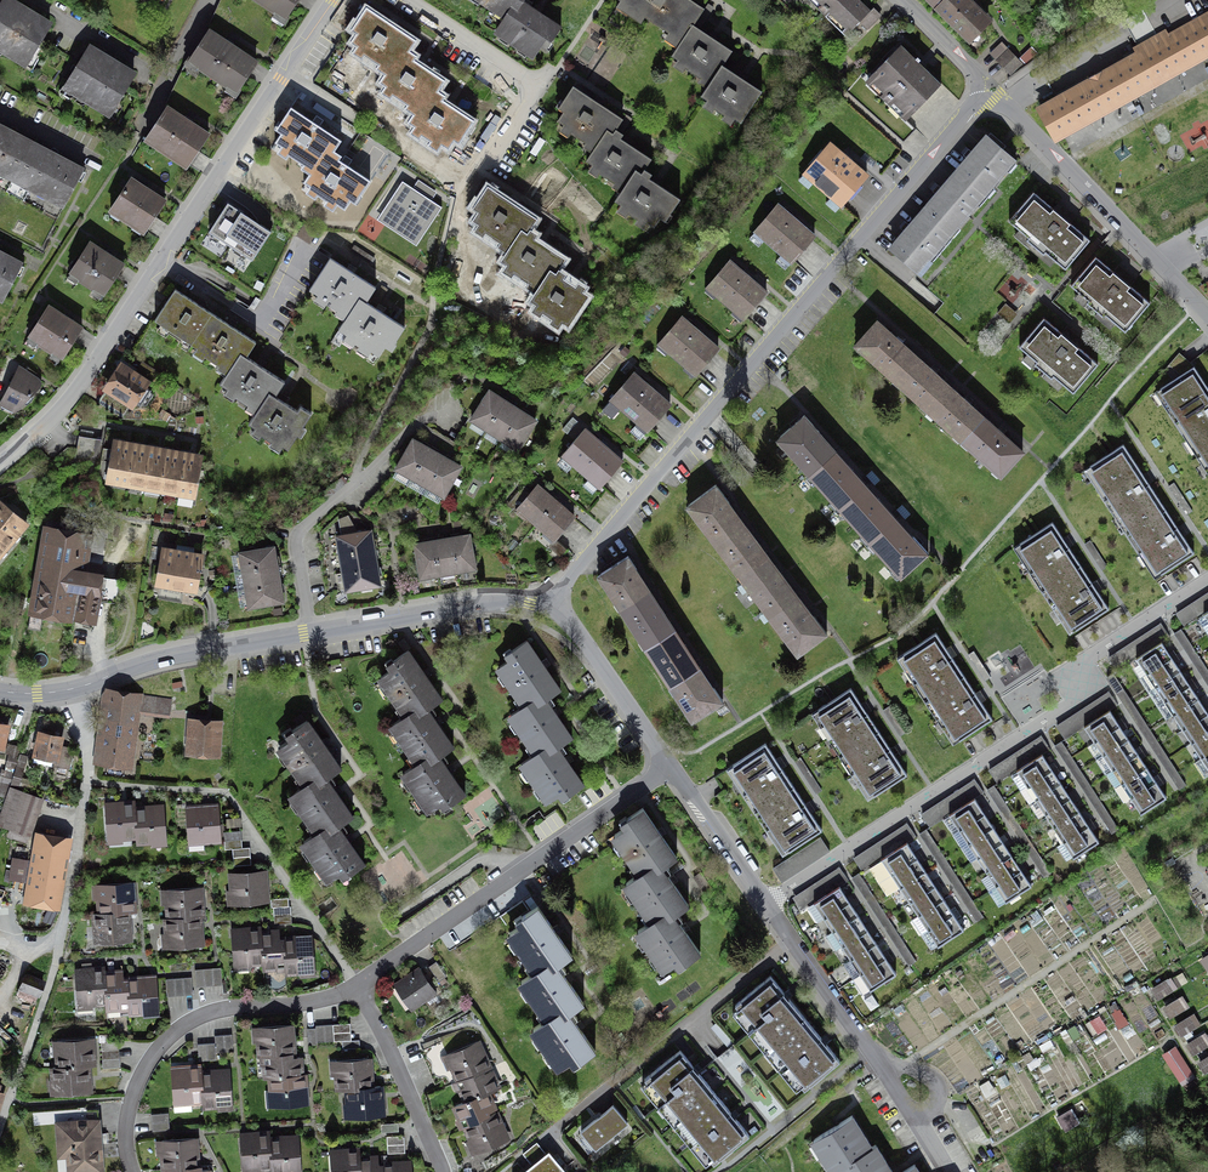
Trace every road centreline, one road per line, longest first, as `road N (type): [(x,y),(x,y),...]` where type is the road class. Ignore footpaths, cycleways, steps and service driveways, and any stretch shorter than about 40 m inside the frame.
road 1 (residential): [(989,87),(550,608)]
road 2 (residential): [(0,467),(68,404),(337,0)]
road 3 (residential): [(1207,582),(1072,671),(1087,694),(767,903)]
road 4 (residential): [(550,608),(473,605),(182,653),(75,688)]
road 5 (residential): [(671,767),(356,987)]
road 6 (residential): [(132,1171),(130,1098),(151,1056),(179,1028),(301,998)]
road 7 (residential): [(1169,272),(989,87)]
road 8 (residential): [(356,987),(408,1084),(435,1171)]
road 9 (residential): [(550,608),(572,627),(671,767)]
road 10 (residential): [(767,903),(879,1061)]
road 11 (residential): [(671,767),(767,903)]
road 12 (residential): [(904,0),(989,87)]
road 13 (residential): [(909,1105),(931,1112),(939,1103),(935,1076),(879,1061)]

